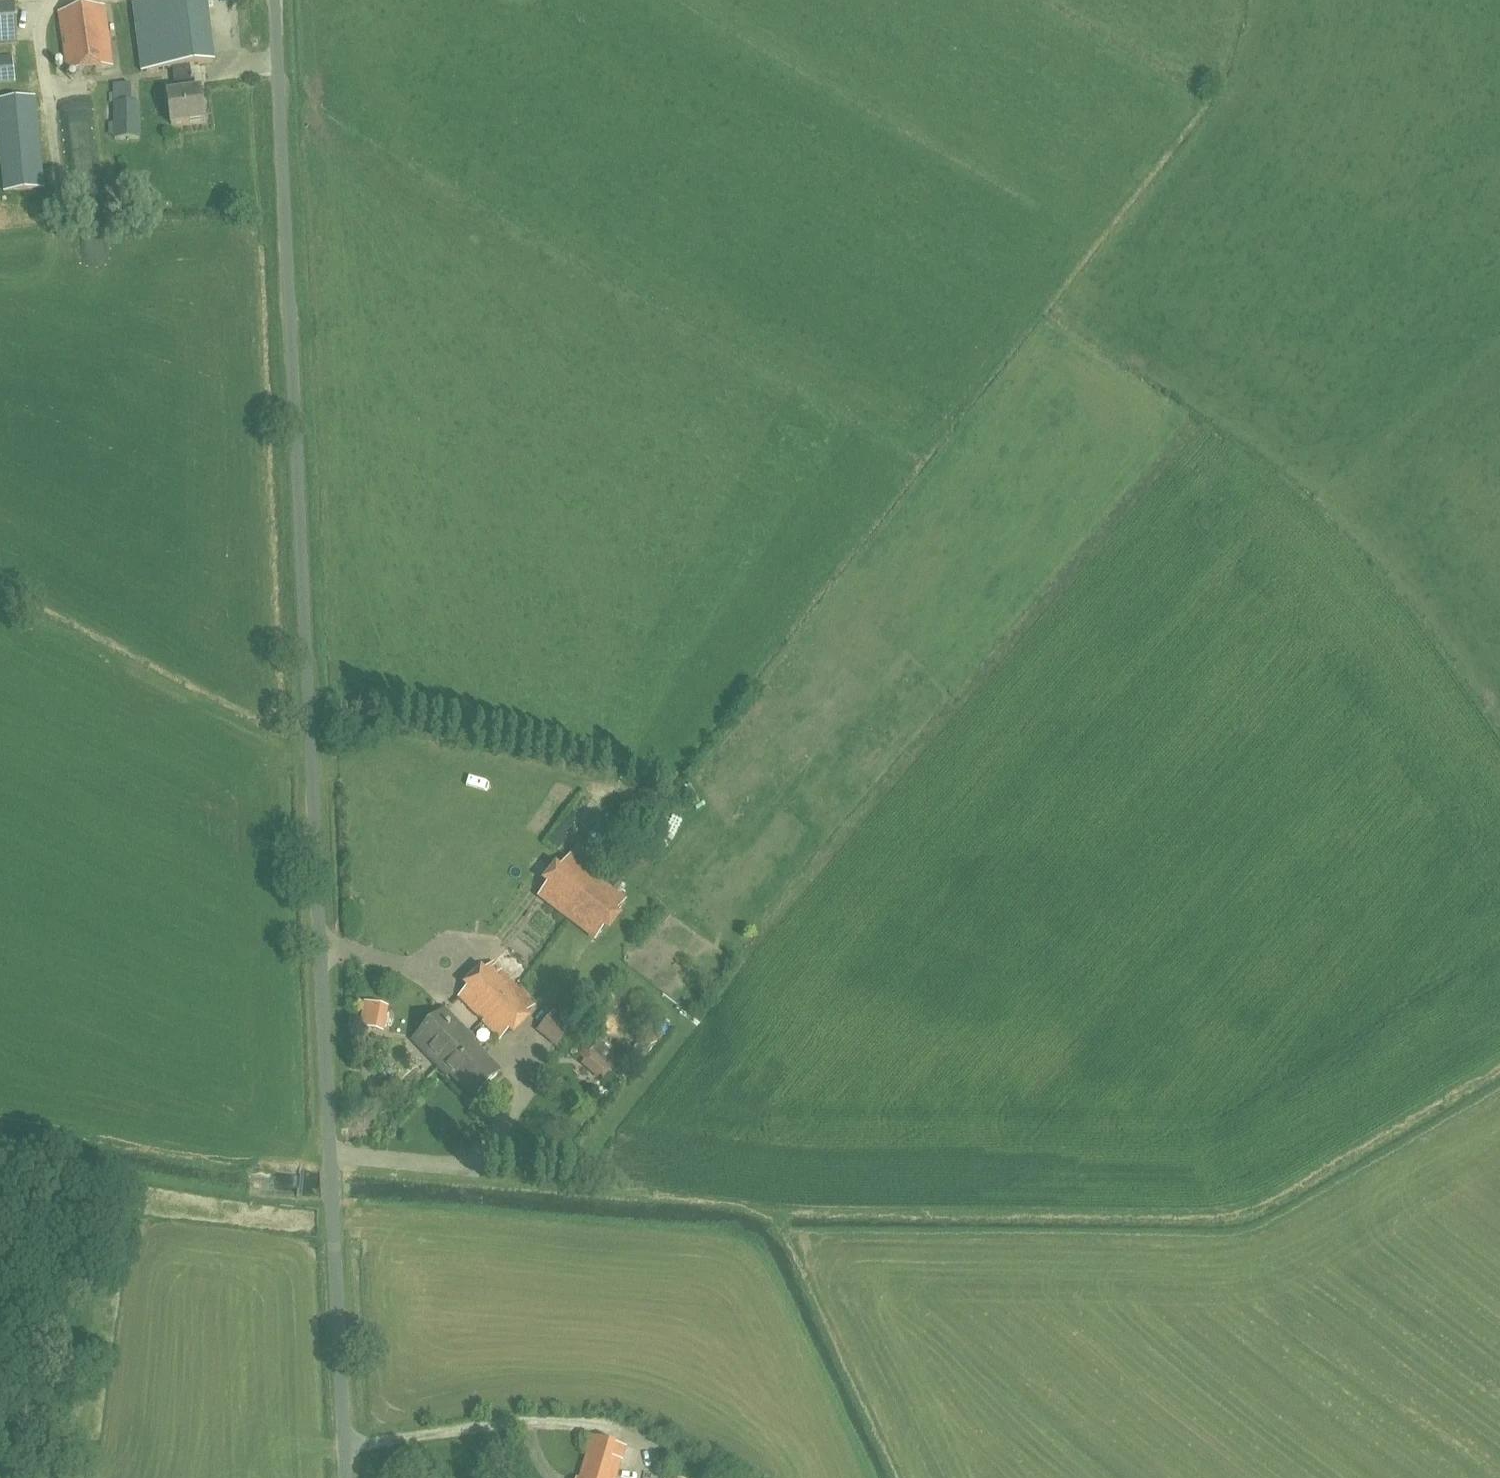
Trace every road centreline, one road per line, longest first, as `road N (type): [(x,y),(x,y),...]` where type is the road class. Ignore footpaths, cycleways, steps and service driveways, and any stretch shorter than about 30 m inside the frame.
road 1 (unclassified): [(342,1477),(272,0)]

